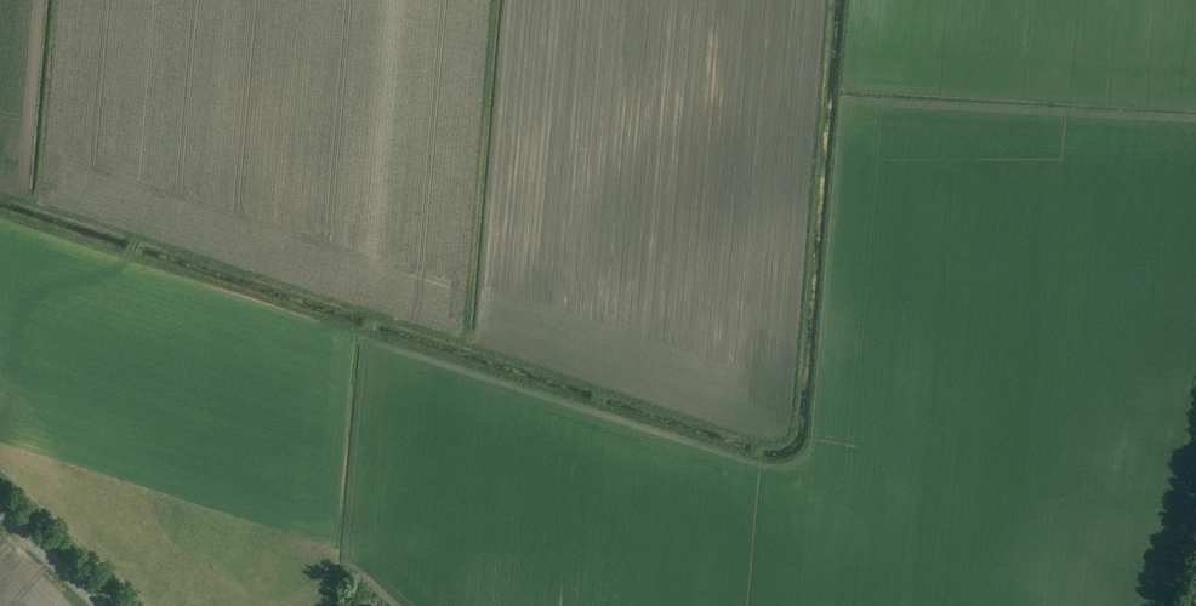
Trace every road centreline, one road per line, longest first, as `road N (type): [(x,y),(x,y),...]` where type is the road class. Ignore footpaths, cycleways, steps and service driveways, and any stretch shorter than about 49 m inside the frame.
road 1 (tertiary): [(102,605),(0,512)]

